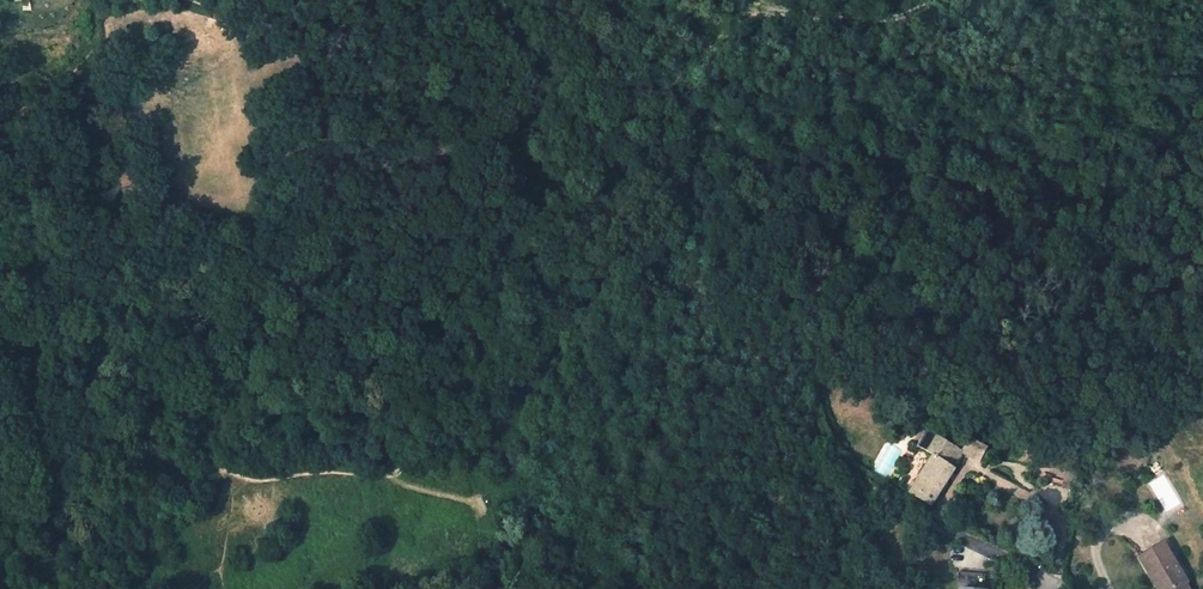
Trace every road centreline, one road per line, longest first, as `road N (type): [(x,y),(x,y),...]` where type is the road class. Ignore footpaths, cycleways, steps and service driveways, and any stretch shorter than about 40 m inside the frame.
road 1 (track): [(801,294),(815,349),(815,422),(827,449),(861,479),(963,537)]
road 2 (track): [(176,314),(206,441)]

